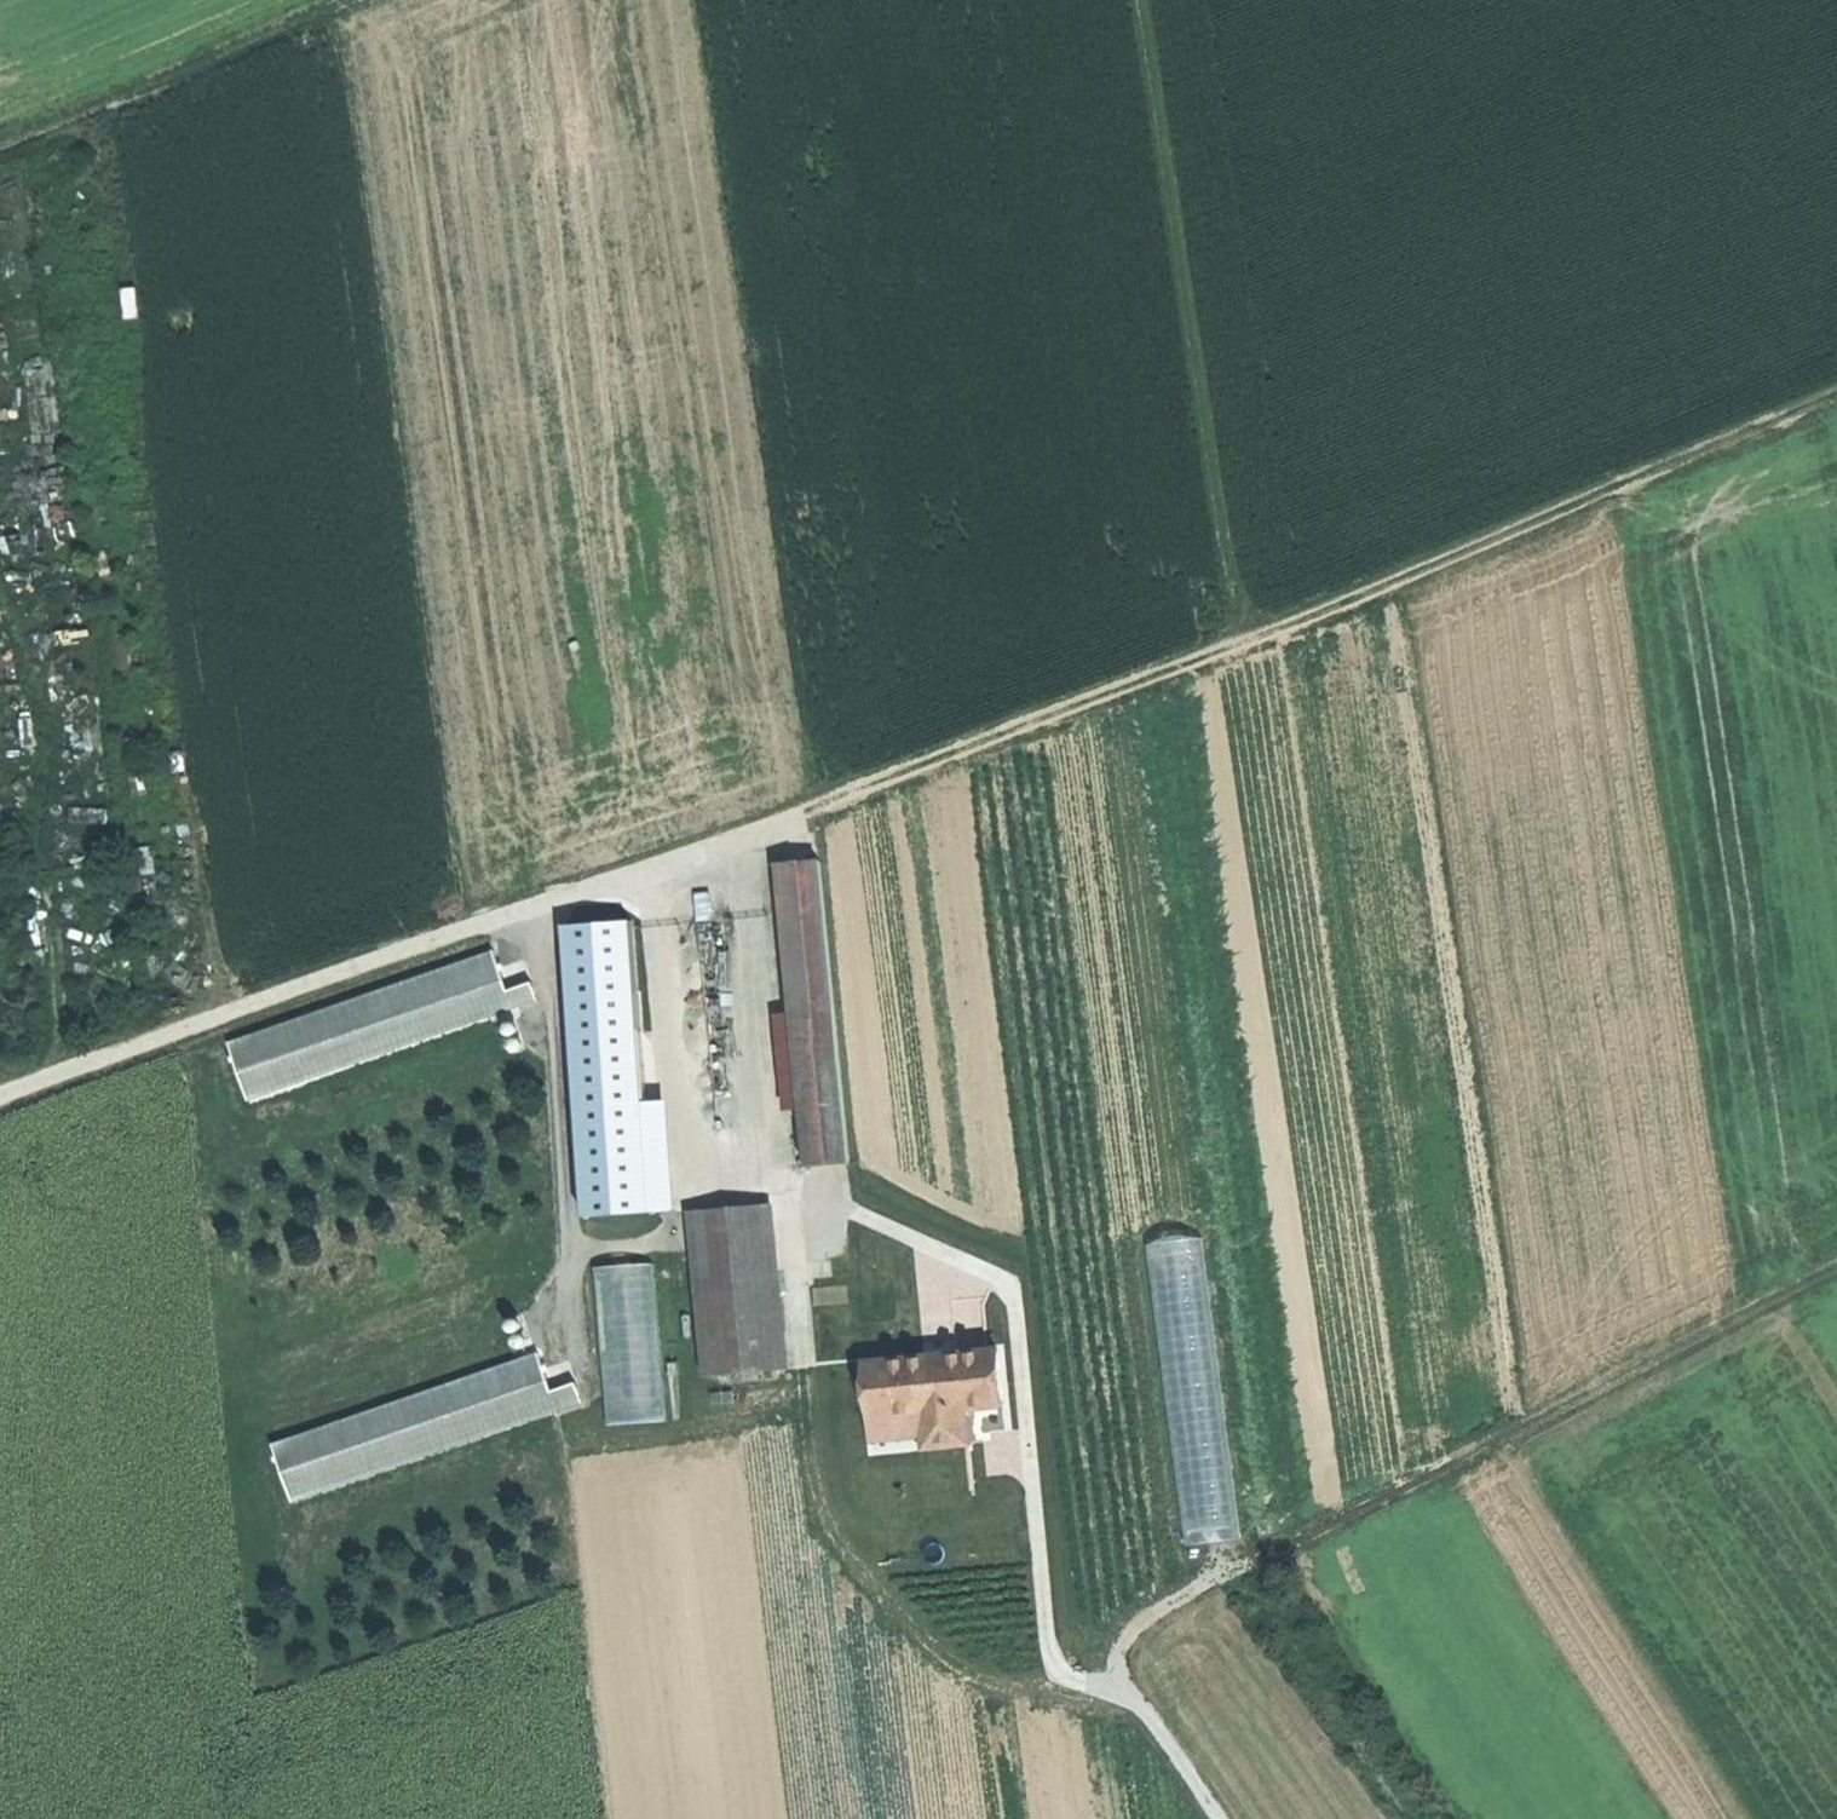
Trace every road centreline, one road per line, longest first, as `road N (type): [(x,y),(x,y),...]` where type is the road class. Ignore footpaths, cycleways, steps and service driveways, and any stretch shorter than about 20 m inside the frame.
road 1 (track): [(0,1088),(615,881),(1231,651),(1836,396)]
road 2 (track): [(1836,1252),(1553,1413),(1144,1615),(1124,1657),(1237,1818)]
road 3 (track): [(0,147),(336,0)]

